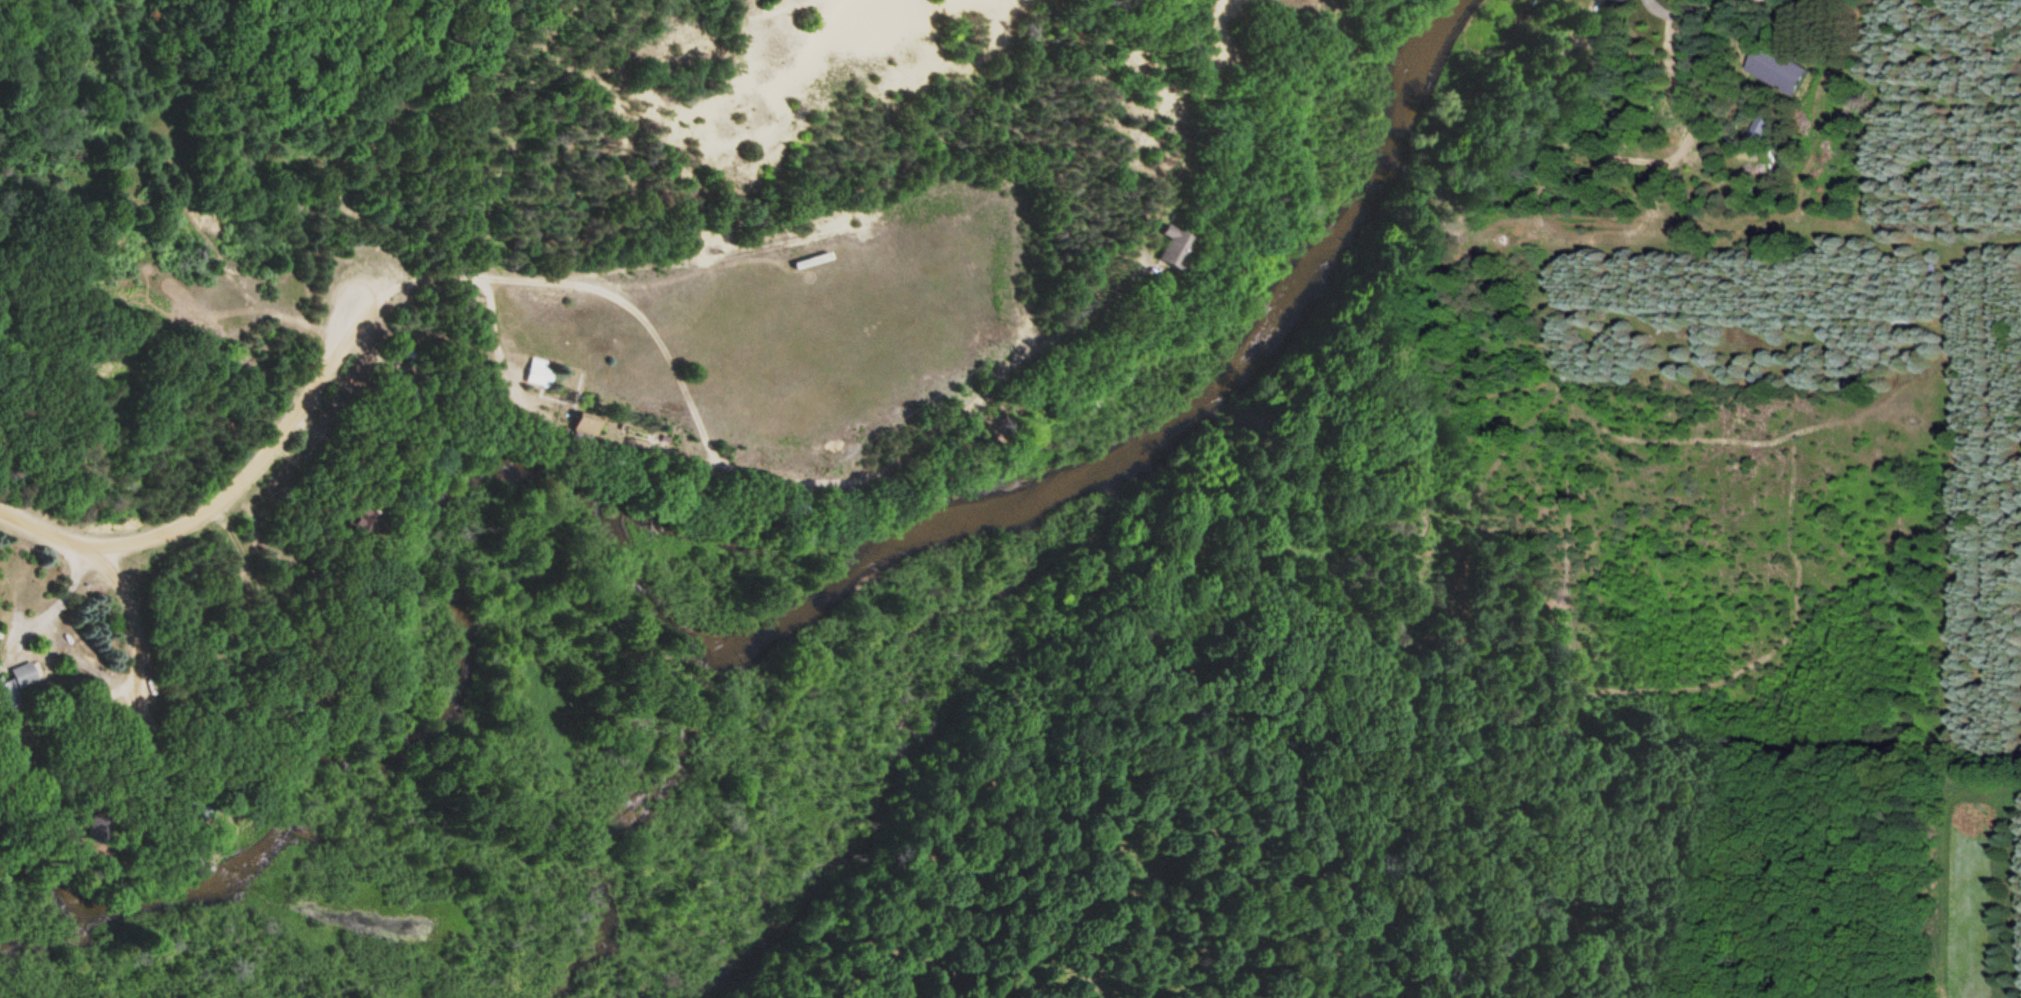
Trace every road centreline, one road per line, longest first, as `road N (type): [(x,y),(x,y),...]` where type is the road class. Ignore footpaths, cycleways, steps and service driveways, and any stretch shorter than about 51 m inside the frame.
road 1 (residential): [(0,513),(97,549),(172,530),(252,471),(316,381),(345,315)]

